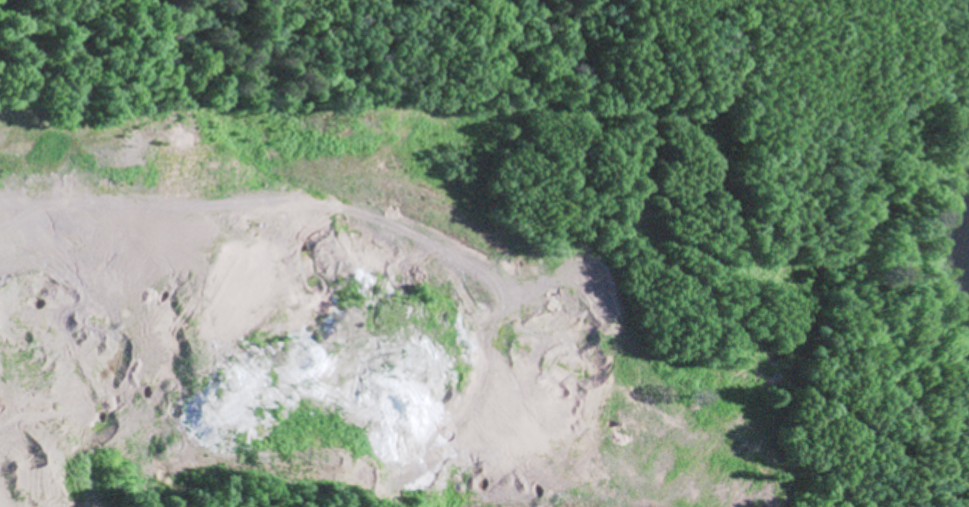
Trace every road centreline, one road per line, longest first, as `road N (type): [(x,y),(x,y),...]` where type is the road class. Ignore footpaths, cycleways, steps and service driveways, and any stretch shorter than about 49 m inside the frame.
road 1 (track): [(571,295),(517,298),(398,225),(276,198),(188,219),(70,214),(0,225)]
road 2 (track): [(625,0),(654,136),(636,206),(571,295)]
road 3 (residential): [(0,293),(66,395),(93,506)]

